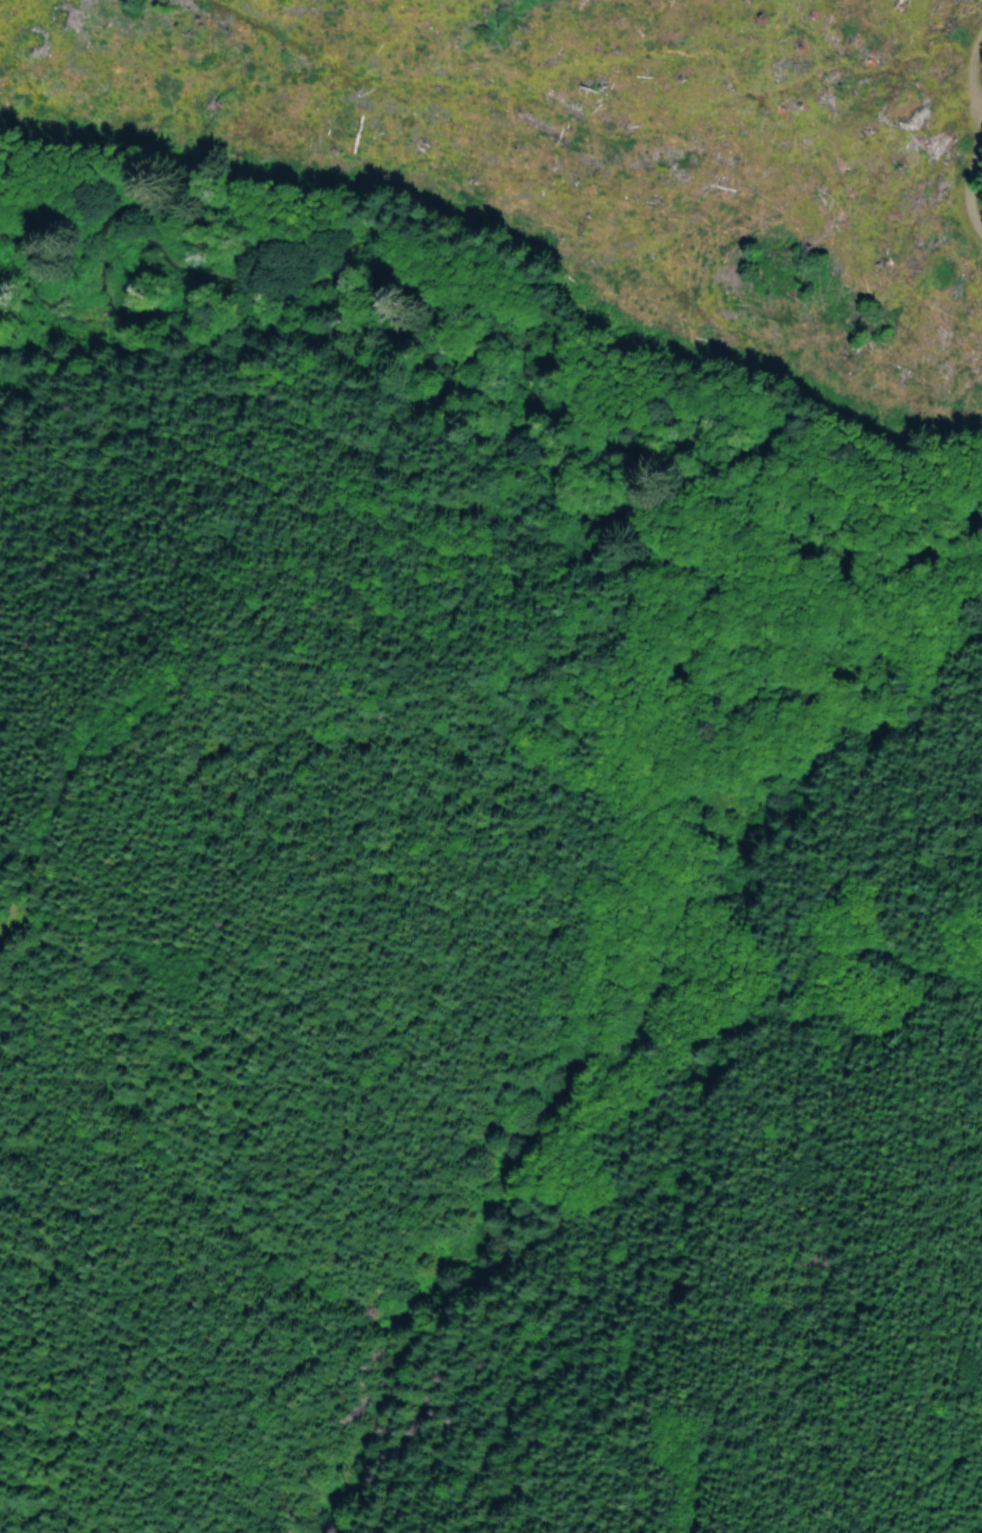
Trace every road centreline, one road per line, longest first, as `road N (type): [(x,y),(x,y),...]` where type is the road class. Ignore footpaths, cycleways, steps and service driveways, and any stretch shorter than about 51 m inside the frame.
road 1 (track): [(981,297),(952,277),(964,163),(981,145)]

